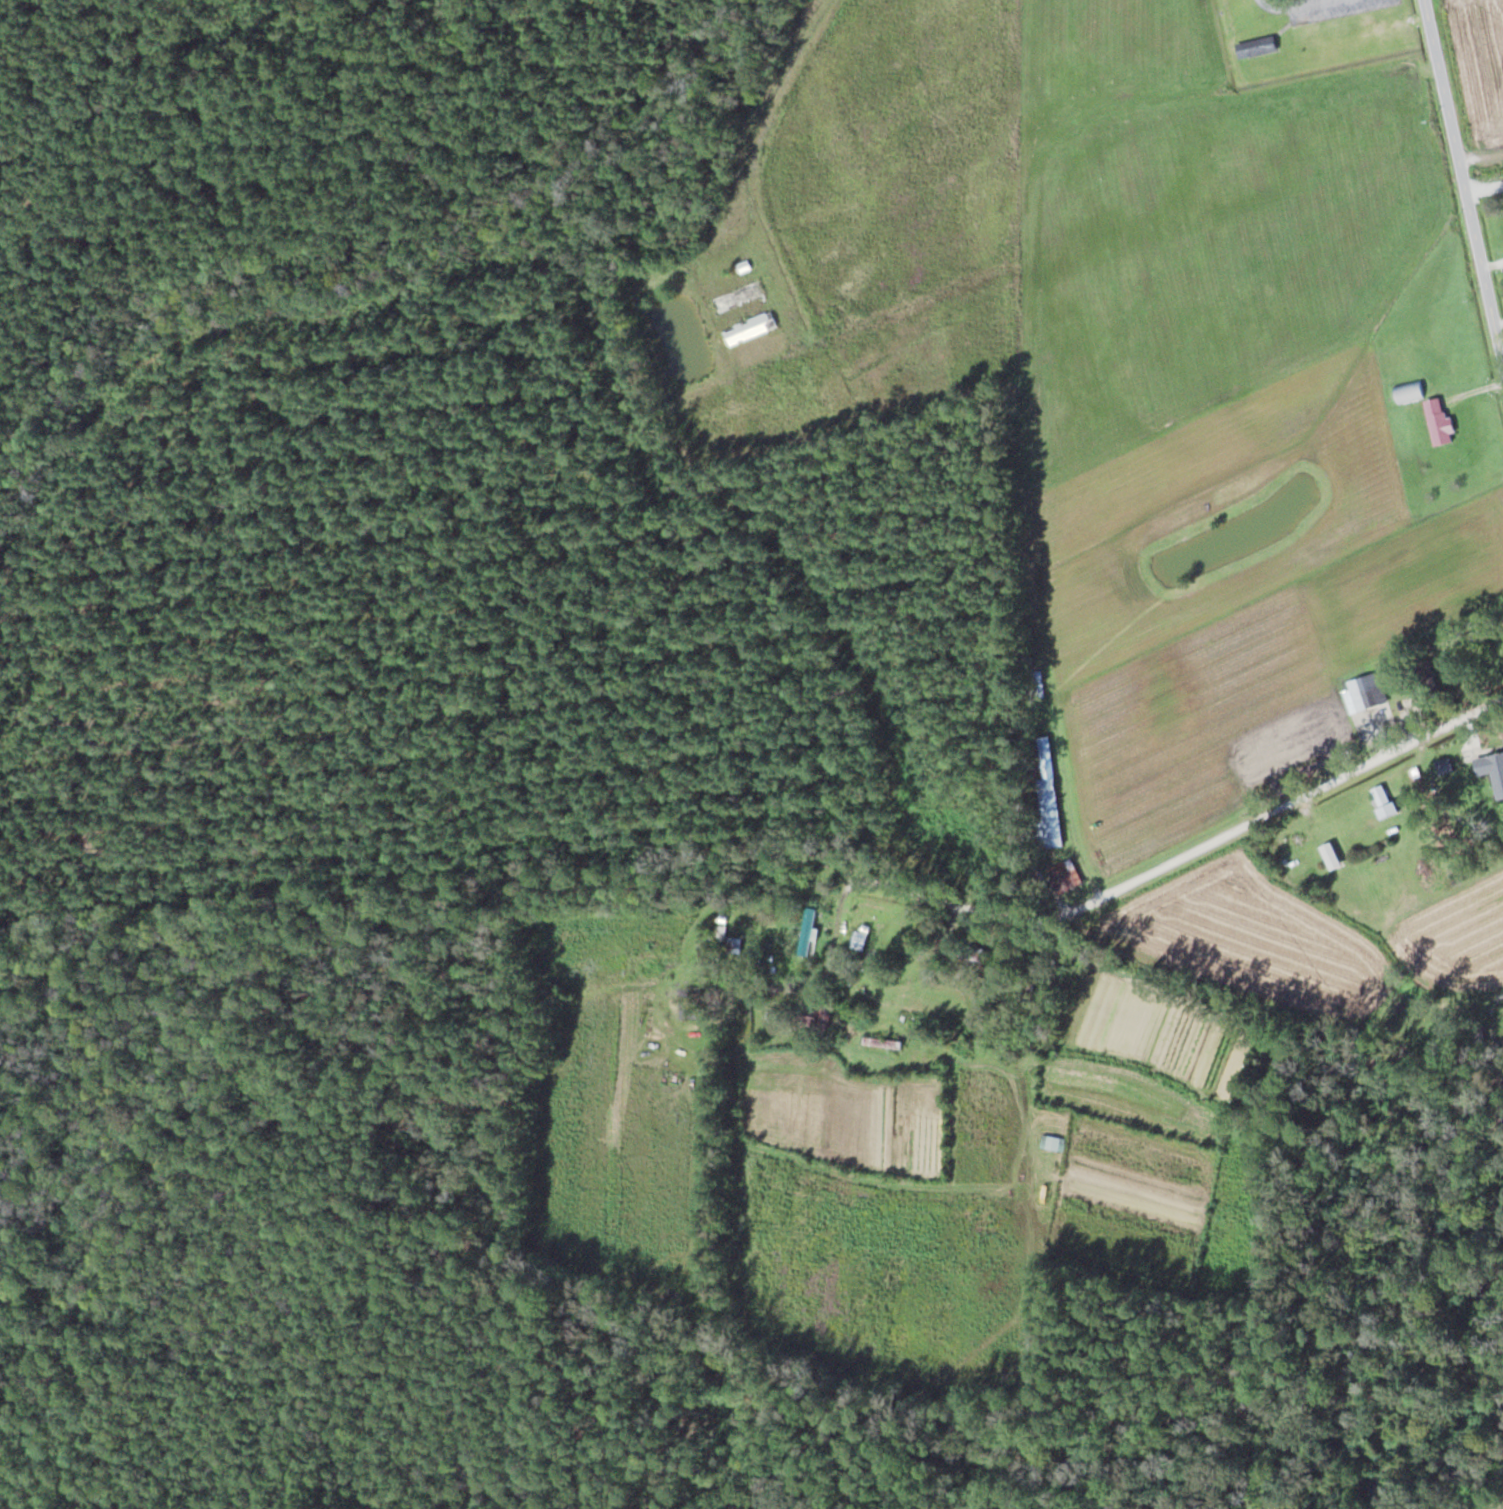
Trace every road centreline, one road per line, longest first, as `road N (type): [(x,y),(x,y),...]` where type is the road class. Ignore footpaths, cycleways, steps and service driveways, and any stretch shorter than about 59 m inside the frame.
road 1 (residential): [(1502,698),(1019,919),(899,872)]
road 2 (residential): [(1502,260),(1495,254),(1441,0)]

